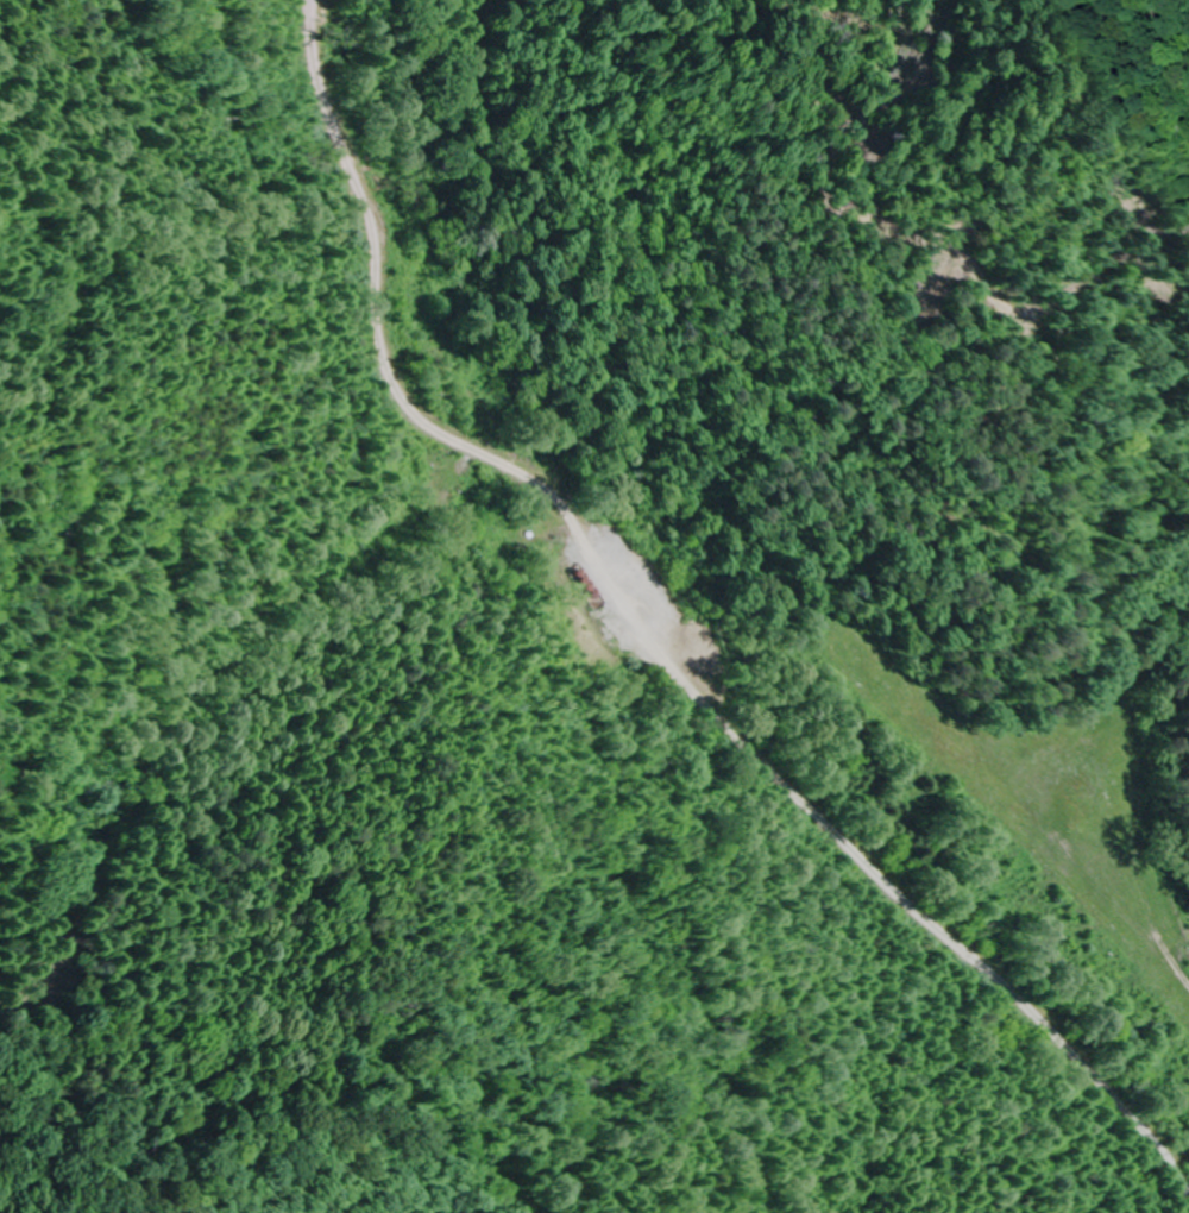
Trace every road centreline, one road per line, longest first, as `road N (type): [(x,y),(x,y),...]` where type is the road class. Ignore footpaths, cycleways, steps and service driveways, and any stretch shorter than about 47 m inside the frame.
road 1 (residential): [(1163,1212),(1093,1101),(930,968),(824,904),(750,842),(593,627),(507,533)]

